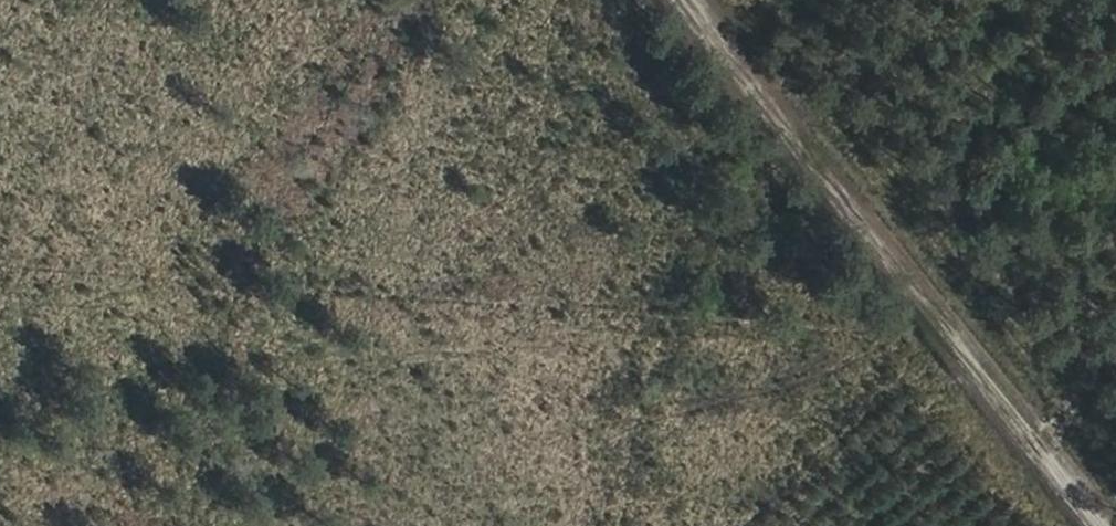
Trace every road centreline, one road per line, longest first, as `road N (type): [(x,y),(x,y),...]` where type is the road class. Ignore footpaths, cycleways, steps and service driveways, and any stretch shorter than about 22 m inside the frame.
road 1 (track): [(1114,525),(707,0)]

